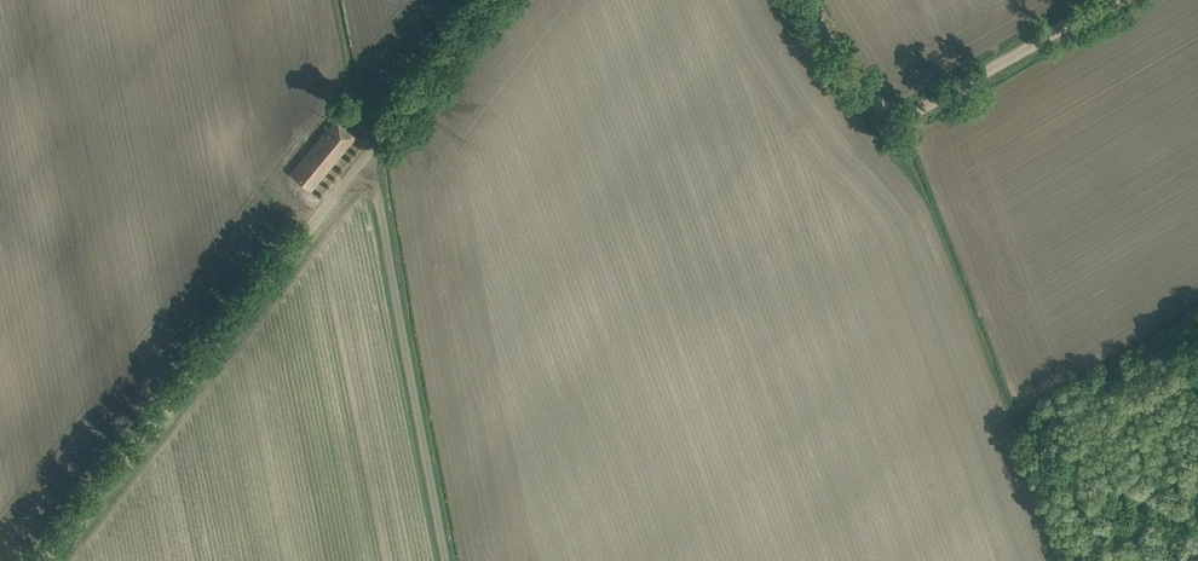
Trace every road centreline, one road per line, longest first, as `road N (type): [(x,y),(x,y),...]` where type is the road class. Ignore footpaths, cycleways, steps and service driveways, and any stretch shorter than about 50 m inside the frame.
road 1 (track): [(41,560),(489,0)]
road 2 (track): [(447,560),(370,153)]
road 3 (track): [(1112,0),(927,108),(895,114),(871,99),(806,0)]

